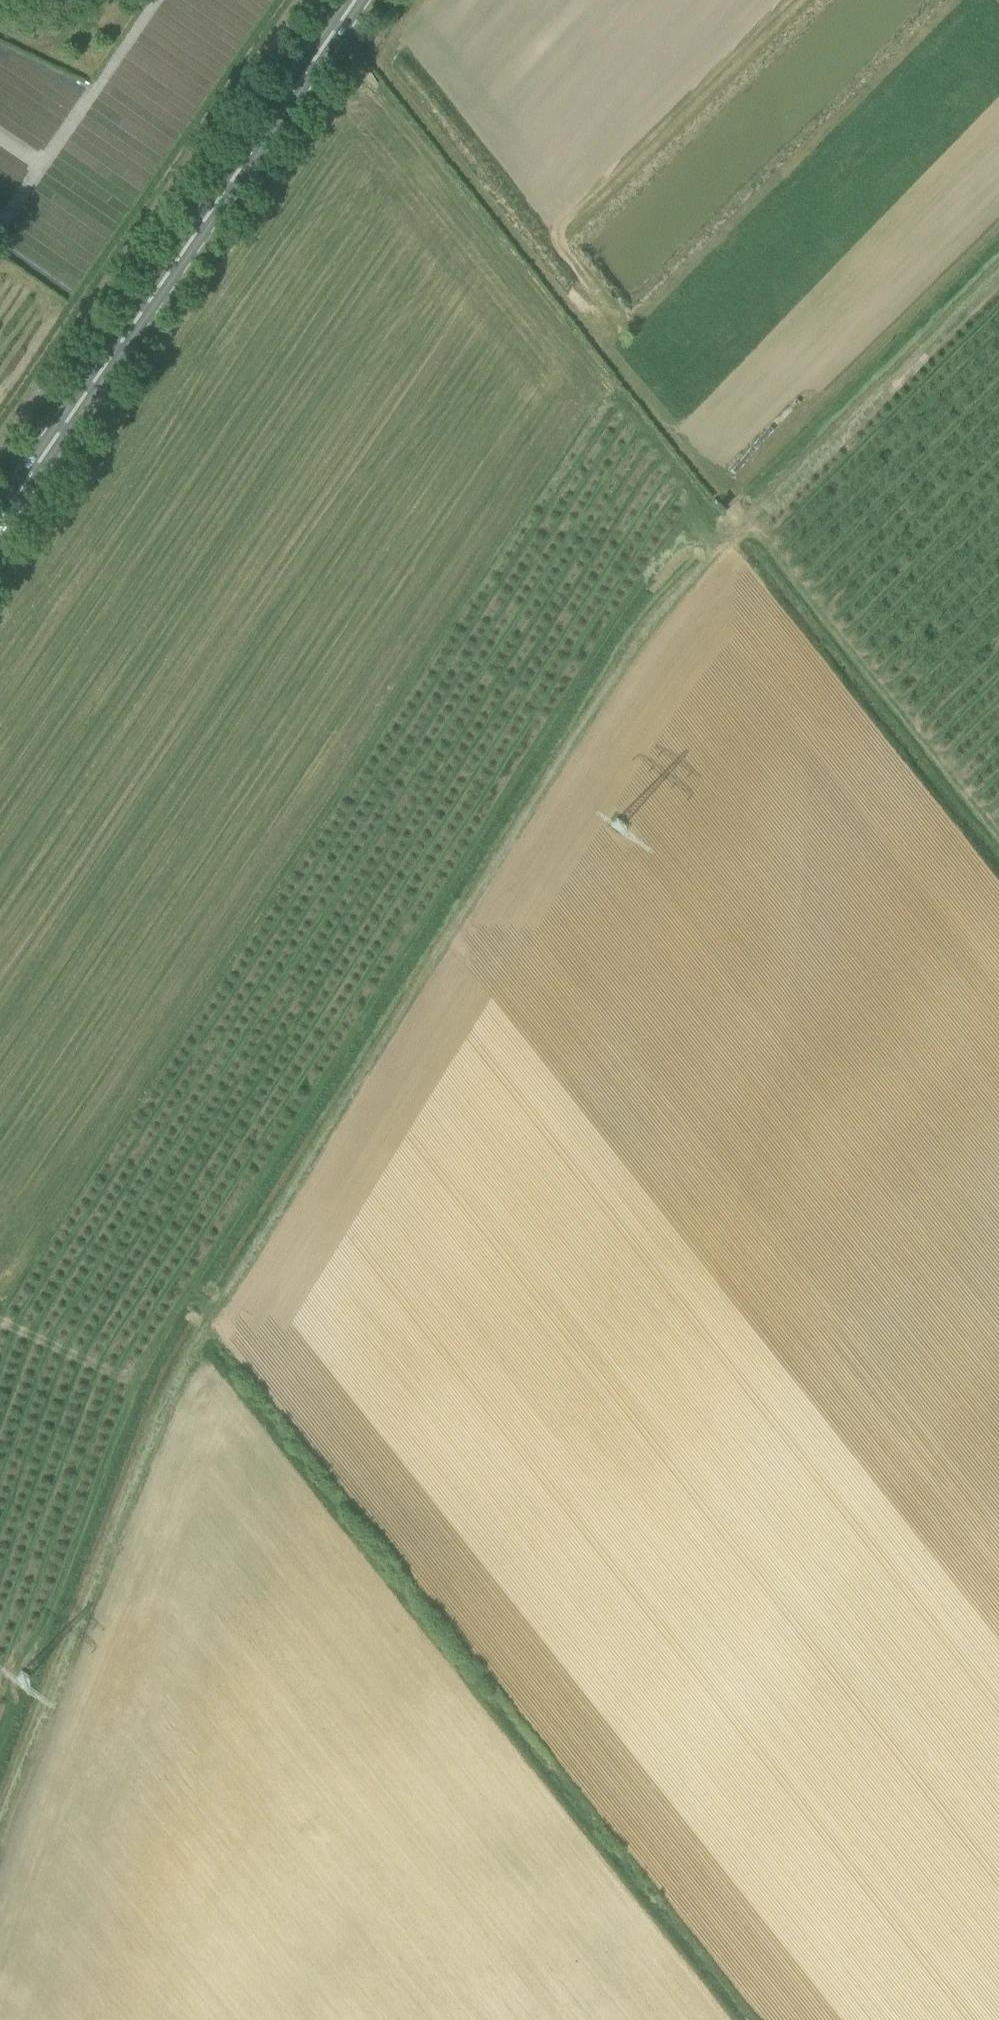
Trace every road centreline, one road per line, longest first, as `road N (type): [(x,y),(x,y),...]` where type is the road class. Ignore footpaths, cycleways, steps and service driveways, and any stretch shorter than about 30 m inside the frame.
road 1 (track): [(786,0),(550,234),(538,263),(998,841)]
road 2 (primary): [(0,520),(356,0)]

